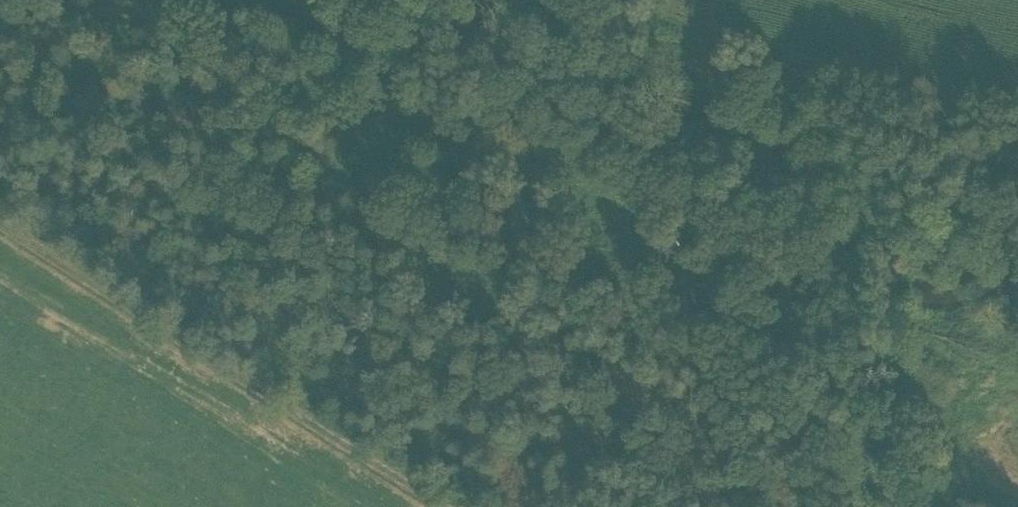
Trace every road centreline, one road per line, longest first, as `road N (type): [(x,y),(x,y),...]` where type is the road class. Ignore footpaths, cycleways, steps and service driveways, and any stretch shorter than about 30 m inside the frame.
road 1 (track): [(0,224),(451,506)]

